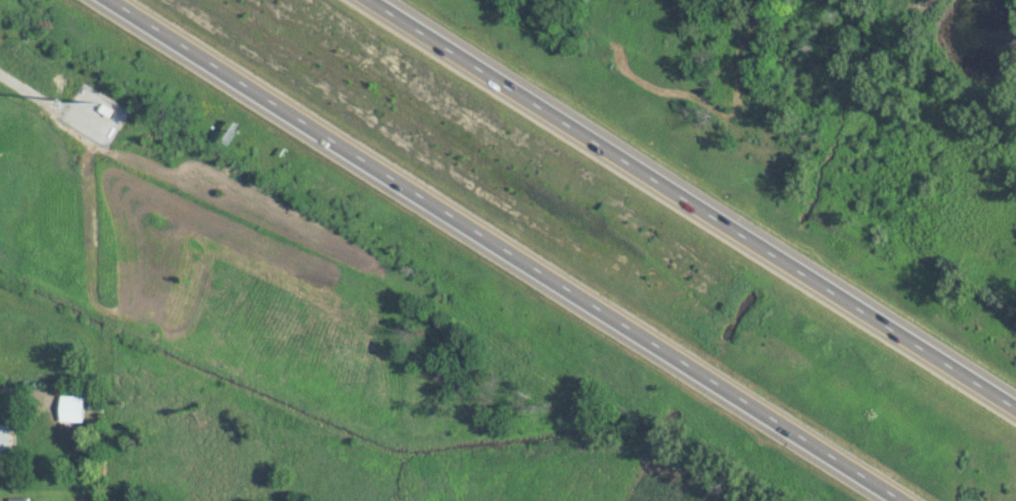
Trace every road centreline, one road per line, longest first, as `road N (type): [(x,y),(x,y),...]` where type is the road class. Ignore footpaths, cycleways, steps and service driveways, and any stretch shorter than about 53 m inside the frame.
road 1 (motorway): [(109,0),(890,500)]
road 2 (motorway): [(1015,404),(371,0)]

